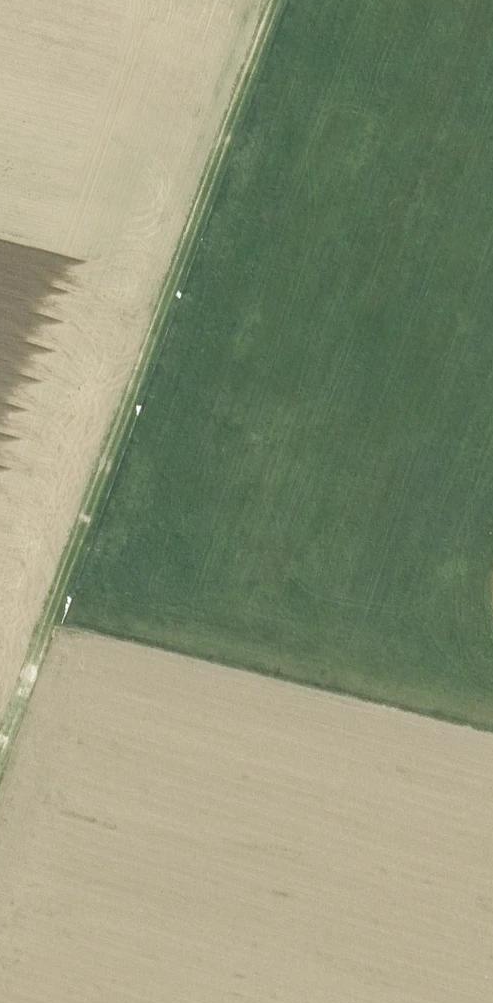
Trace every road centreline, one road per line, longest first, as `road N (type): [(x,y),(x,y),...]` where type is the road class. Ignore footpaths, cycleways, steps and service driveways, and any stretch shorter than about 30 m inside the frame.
road 1 (track): [(0,789),(279,0)]

